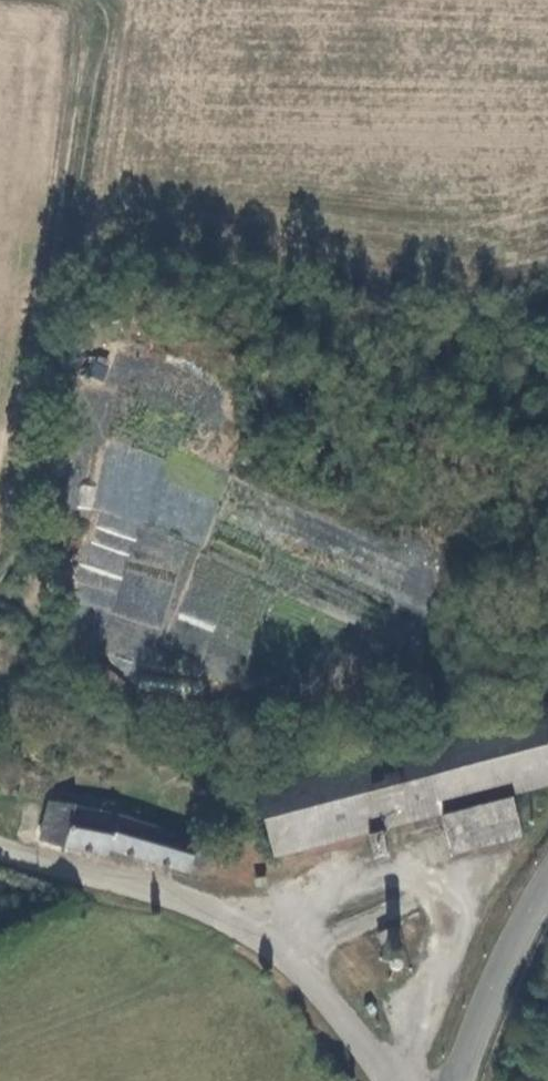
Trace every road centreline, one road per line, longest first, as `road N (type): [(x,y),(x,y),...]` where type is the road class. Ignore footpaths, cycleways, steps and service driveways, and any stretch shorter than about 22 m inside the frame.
road 1 (track): [(98,0),(79,217),(30,555),(0,585)]
road 2 (unclassified): [(390,1080),(310,982),(218,916),(0,848)]
road 3 (track): [(0,517),(80,172)]
road 4 (tertiary): [(462,1080),(505,962),(547,883)]

